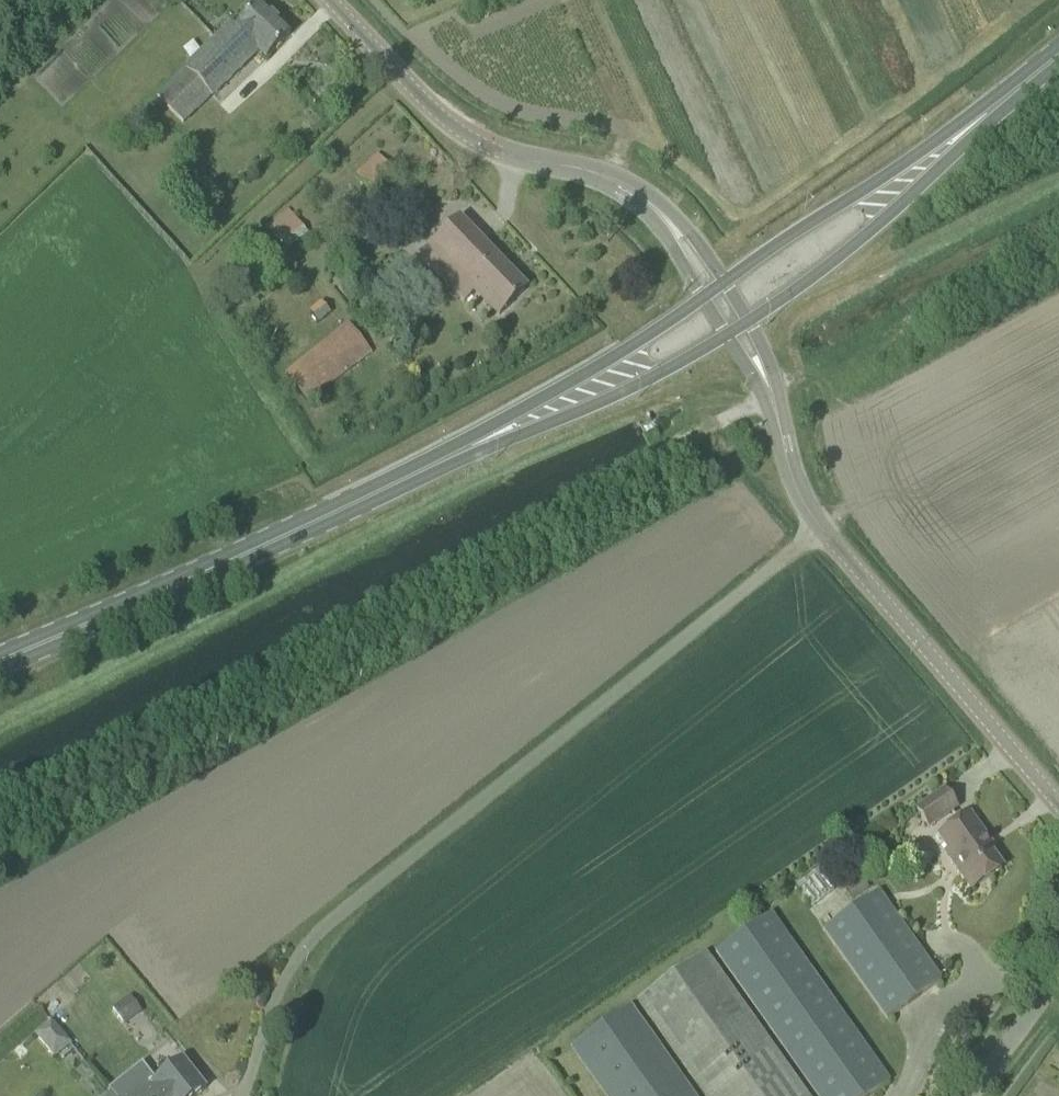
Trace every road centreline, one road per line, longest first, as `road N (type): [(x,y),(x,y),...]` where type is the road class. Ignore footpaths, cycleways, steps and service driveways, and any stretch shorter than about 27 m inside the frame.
road 1 (unclassified): [(234,1095),(256,1016),(289,952),(821,527)]
road 2 (primary): [(0,661),(412,475)]
road 3 (tertiary): [(631,190),(472,140),(440,118),(331,0)]
road 4 (tertiary): [(1058,805),(821,527)]
road 5 (primary): [(412,475),(618,395),(726,335)]
road 6 (primary): [(702,299),(412,475)]
road 7 (primary): [(750,321),(942,168),(985,115)]
road 8 (primary): [(985,115),(726,282)]
road 9 (unclassified): [(970,1095),(1058,974)]
road 10 (tertiary): [(726,282),(670,206),(631,190)]
road 11 (tertiary): [(631,190),(702,299)]
road 12 (tertiary): [(821,527),(795,487),(775,411)]

